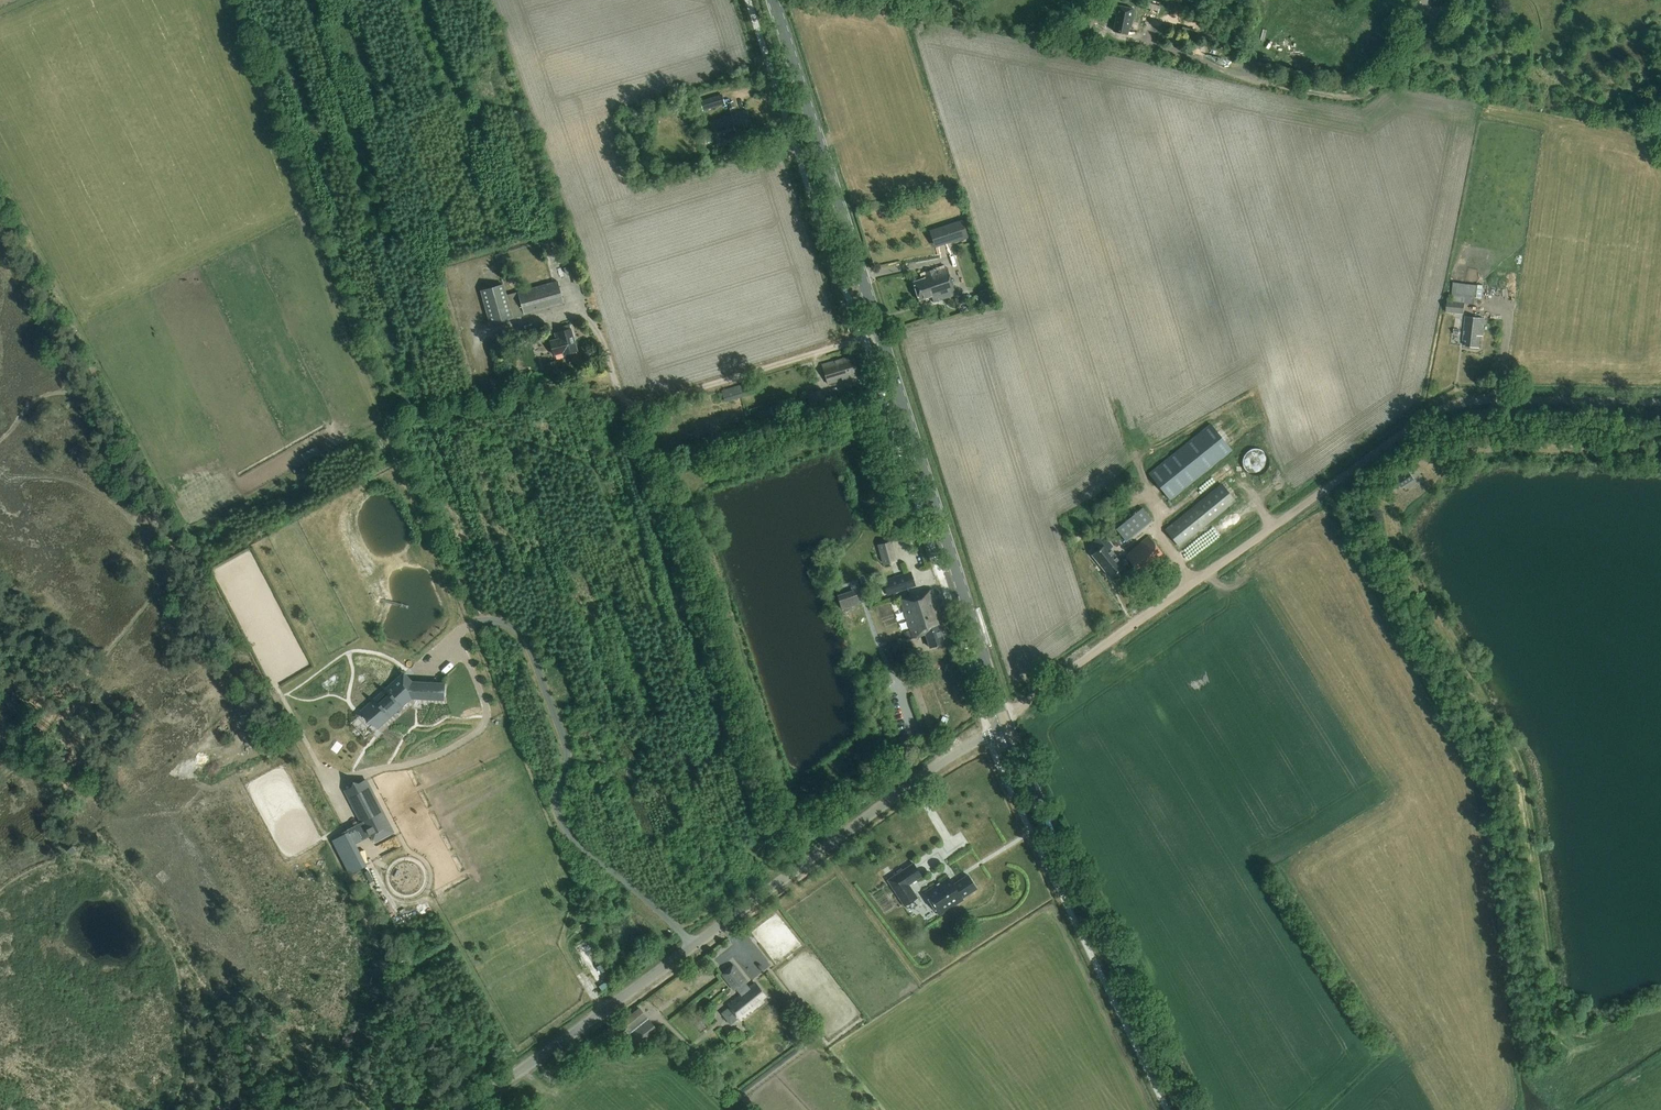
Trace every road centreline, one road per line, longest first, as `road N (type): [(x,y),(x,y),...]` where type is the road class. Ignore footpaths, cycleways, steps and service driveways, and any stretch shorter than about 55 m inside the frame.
road 1 (track): [(148,549),(382,426),(452,598),(485,721),(436,755),(331,777),(276,687)]
road 2 (secondary): [(1005,721),(774,0)]
road 3 (track): [(1005,721),(1450,403),(1660,401)]
road 4 (track): [(1326,487),(1483,772),(1529,1065),(1566,1109)]
road 5 (track): [(425,895),(439,907),(517,1048),(594,996),(561,941),(578,890),(471,624)]
road 6 (unclassified): [(463,1109),(1005,721)]
road 7 (track): [(382,426),(391,420),(231,0)]
road 8 (secondary): [(1193,1109),(1005,721)]
road 9 (track): [(325,837),(380,950),(380,975),(337,1084),(260,1095),(248,1087)]
road 10 (track): [(0,229),(166,539)]
road 11 (track): [(1452,0),(1360,98),(1294,89),(1171,53)]
road 12 (track): [(648,1003),(739,1094),(821,1036),(878,1109)]
road 13 (track): [(171,536),(169,569),(150,599),(0,776)]
road 14 (track): [(947,758),(911,729),(864,602)]
road 15 (track): [(148,549),(116,504),(89,487),(0,470)]
road 16 (track): [(325,837),(272,727),(266,703),(279,693)]
road 17 (track): [(863,1017),(828,1044),(751,956)]
road 18 (track): [(432,877),(419,856),(402,853),(382,878),(403,902),(431,886)]
road 19 (track): [(106,363),(74,391),(38,399),(0,440)]

